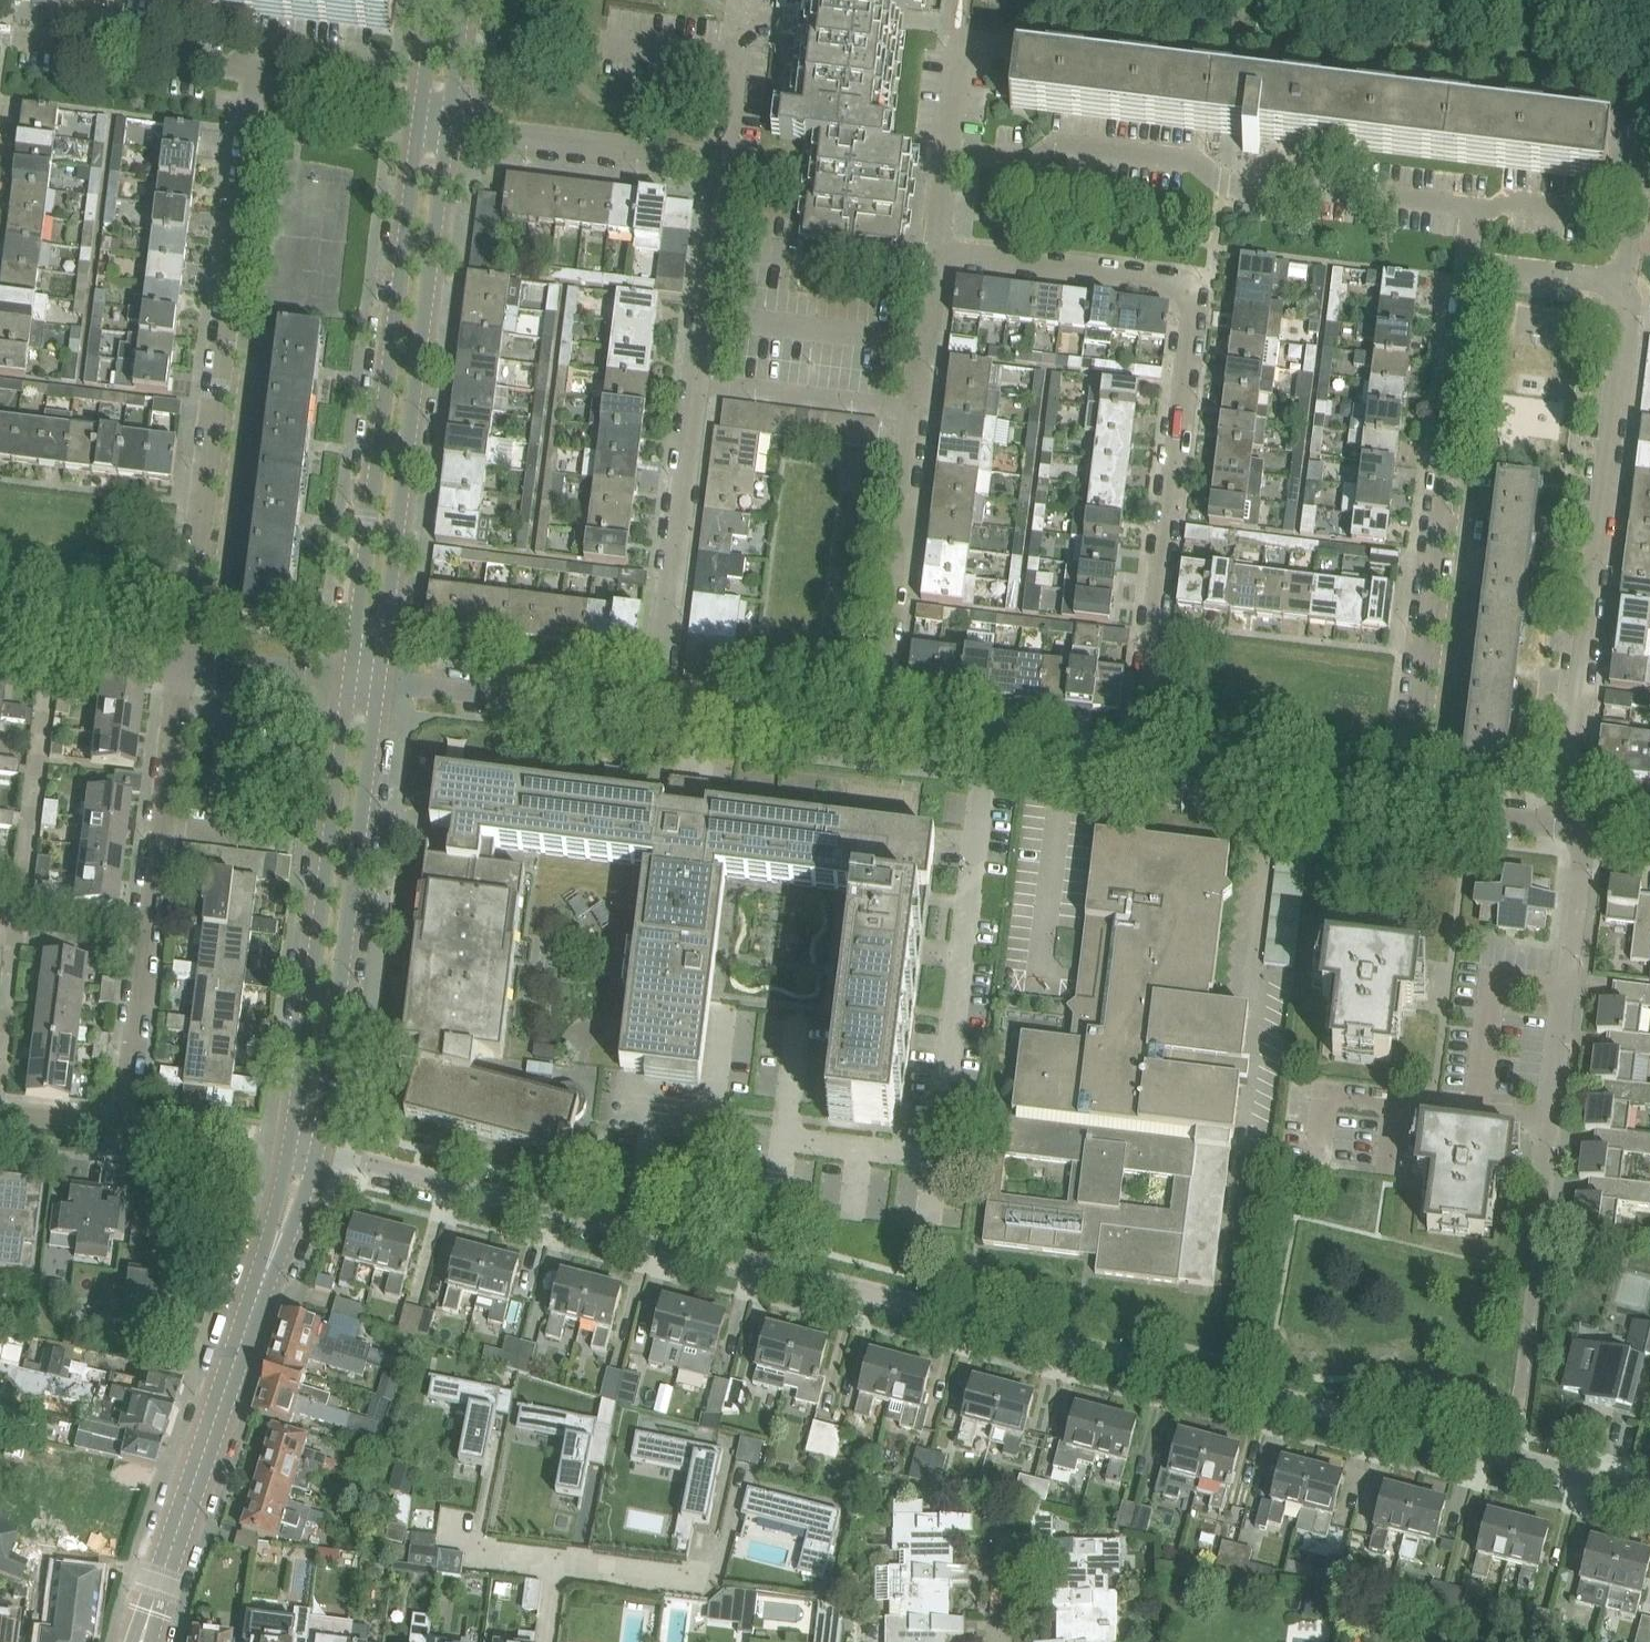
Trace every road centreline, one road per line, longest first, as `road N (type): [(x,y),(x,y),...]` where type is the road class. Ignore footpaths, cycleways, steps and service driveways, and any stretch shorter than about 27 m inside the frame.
road 1 (residential): [(1649,1506),(317,1150)]
road 2 (residential): [(948,153),(960,48),(1616,117),(1642,134),(1632,247)]
road 3 (residential): [(645,713),(662,679),(722,168),(450,125)]
road 4 (residential): [(1136,774),(1195,283),(938,251)]
road 5 (residential): [(181,655),(254,81),(247,69)]
road 6 (unclassified): [(422,121),(351,677)]
road 7 (unclassified): [(380,680),(450,125)]
road 8 (residential): [(1472,211),(1341,194),(1325,177),(1298,174),(1274,194),(1237,192),(1190,161),(1055,143),(1028,162),(948,153)]
road 9 (residential): [(1565,828),(1627,286)]
road 10 (residential): [(1404,807),(1465,268)]
road 11 (residential): [(874,742),(938,251)]
road 12 (unclassified): [(317,1150),(380,680)]
road 13 (unclassified): [(351,677),(291,1142)]
road 14 (unclassified): [(142,1641),(259,1294)]
road 15 (residential): [(0,1112),(120,1130),(143,952)]
road 16 (residential): [(143,952),(181,655)]
road 17 (residential): [(16,936),(49,639)]
road 18 (unclassified): [(1551,1111),(1472,1100),(1489,977),(1567,988)]
road 19 (residential): [(1404,807),(1136,774)]
road 20 (unclassified): [(247,69),(176,63),(152,32),(72,22),(47,40),(0,34)]
road 21 (residential): [(645,713),(380,680)]
road 22 (residential): [(1136,774),(874,742)]
road 23 (residential): [(557,1560),(709,1579),(719,1570),(742,1479)]
road 24 (residential): [(874,742),(645,713)]
road 25 (unclassified): [(1525,1332),(1551,1111)]
road 26 (unclassified): [(428,67),(276,47),(247,69)]
road 27 (residential): [(351,677),(181,655)]
road 28 (residential): [(1627,286),(1465,268)]
road 29 (residential): [(1565,828),(1404,807)]
road 30 (unclassified): [(1567,988),(1586,830)]
road 31 (unclassified): [(259,1294),(291,1233),(317,1150)]
road 32 (unclassified): [(291,1142),(259,1294)]
road 33 (residential): [(557,1560),(453,1545),(457,1513)]
road 34 (residential): [(0,1071),(16,936)]
road 35 (residential): [(181,655),(49,639)]
road 36 (residential): [(1472,211),(1508,200),(1599,211)]
road 37 (residential): [(143,952),(16,936)]
road 38 (unclassified): [(450,125),(465,0)]
road 39 (unclassified): [(1551,1111),(1567,988)]

